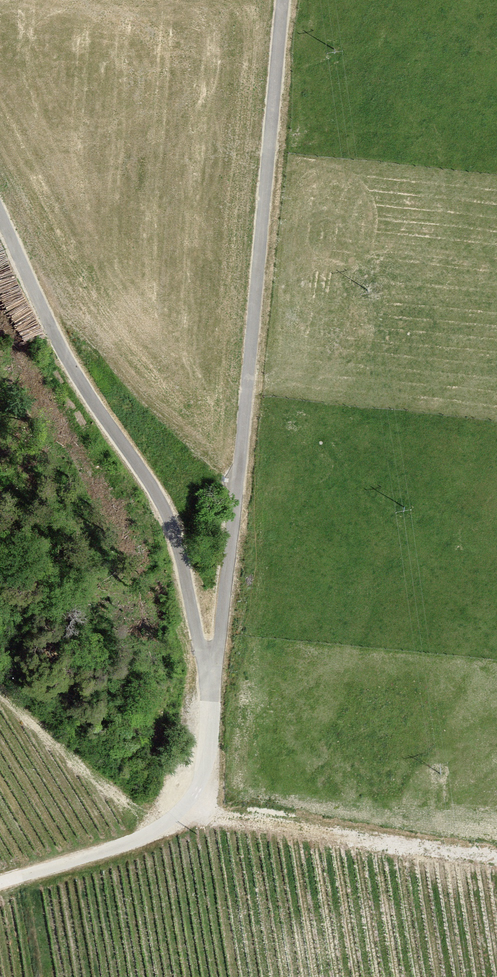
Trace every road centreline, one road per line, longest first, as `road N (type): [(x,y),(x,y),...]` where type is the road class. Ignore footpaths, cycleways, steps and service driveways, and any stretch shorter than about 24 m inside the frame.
road 1 (track): [(283,0),(202,778),(162,828),(0,884)]
road 2 (track): [(212,682),(167,511),(65,361),(0,213)]
road 3 (track): [(0,694),(162,828)]

